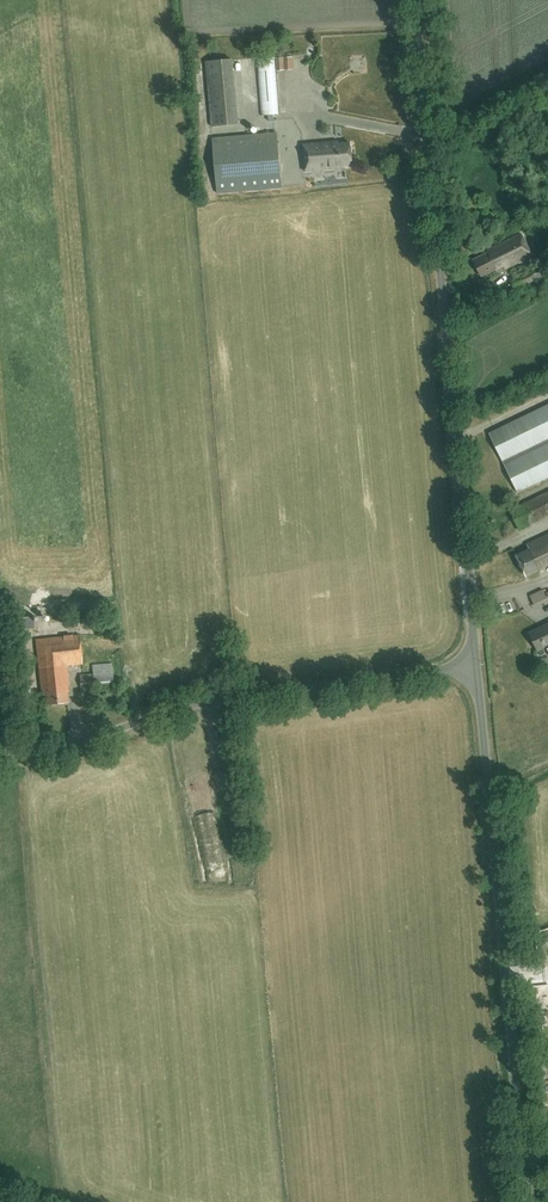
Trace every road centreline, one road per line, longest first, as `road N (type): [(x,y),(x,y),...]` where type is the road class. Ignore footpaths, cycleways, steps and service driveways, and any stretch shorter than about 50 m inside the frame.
road 1 (unclassified): [(477,666),(416,0)]
road 2 (unclassified): [(529,1201),(477,666)]
road 3 (unclassified): [(0,759),(225,698),(477,666)]

